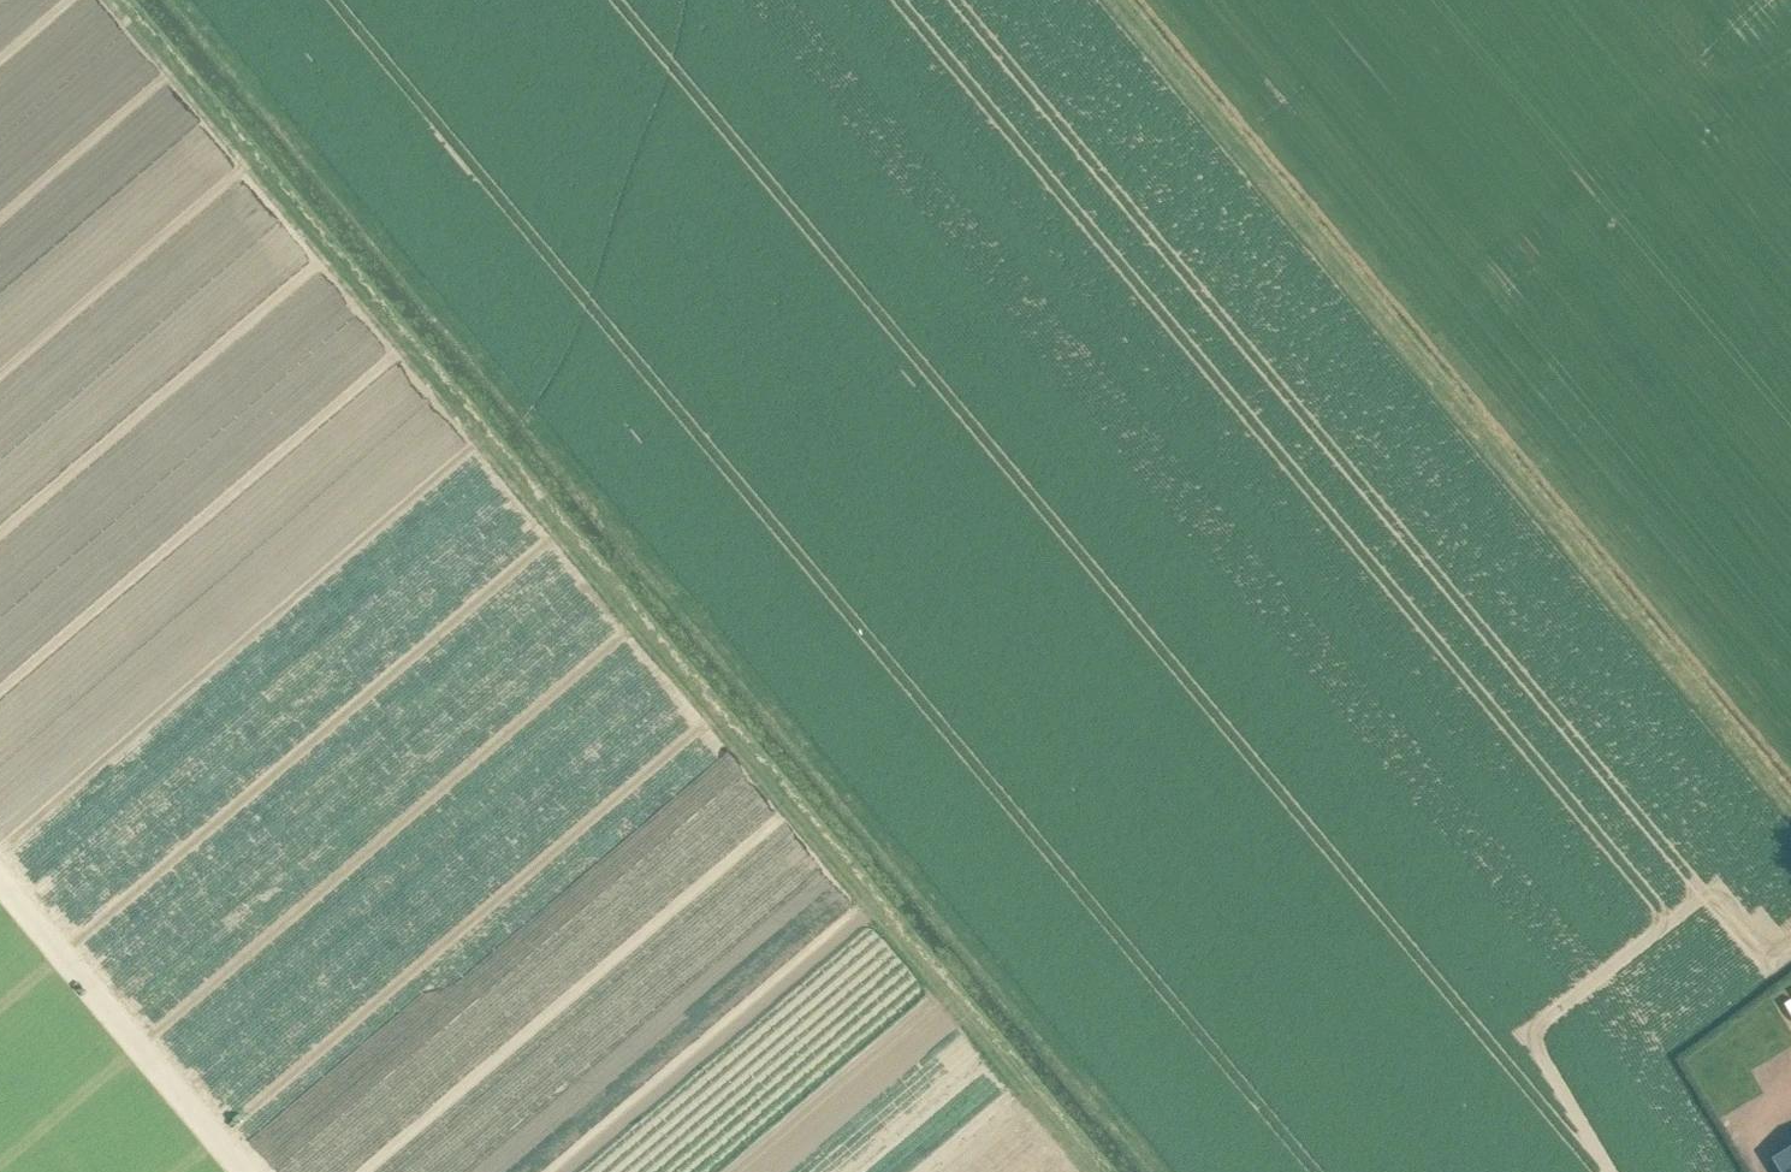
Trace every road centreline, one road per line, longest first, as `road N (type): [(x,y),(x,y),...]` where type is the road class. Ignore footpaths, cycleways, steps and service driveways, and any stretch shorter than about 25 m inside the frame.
road 1 (track): [(0,882),(244,1171)]

